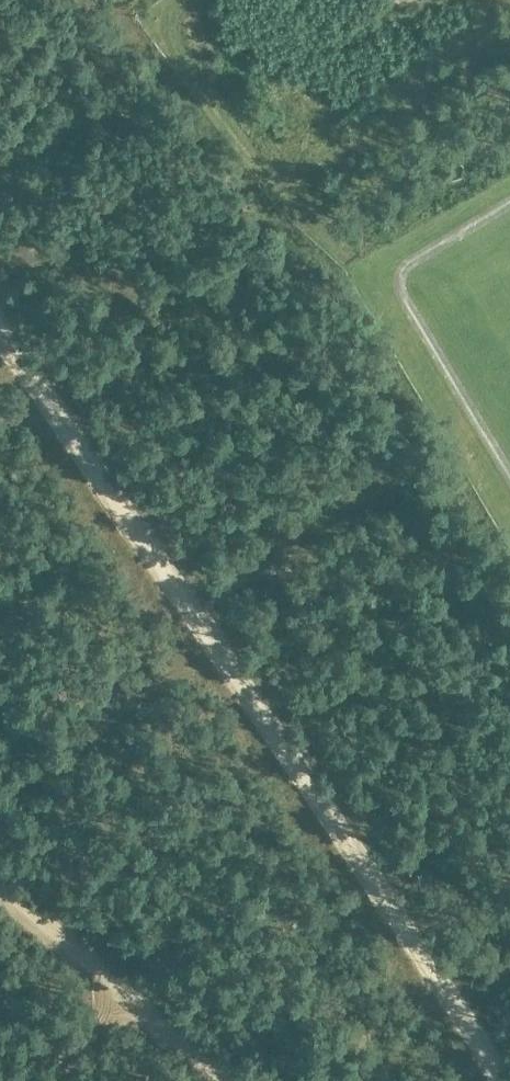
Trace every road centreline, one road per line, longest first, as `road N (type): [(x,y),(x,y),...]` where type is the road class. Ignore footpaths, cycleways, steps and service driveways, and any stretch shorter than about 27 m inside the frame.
road 1 (track): [(499,1080),(0,332)]
road 2 (track): [(220,1080),(0,892)]
road 3 (track): [(129,1005),(30,1080)]

